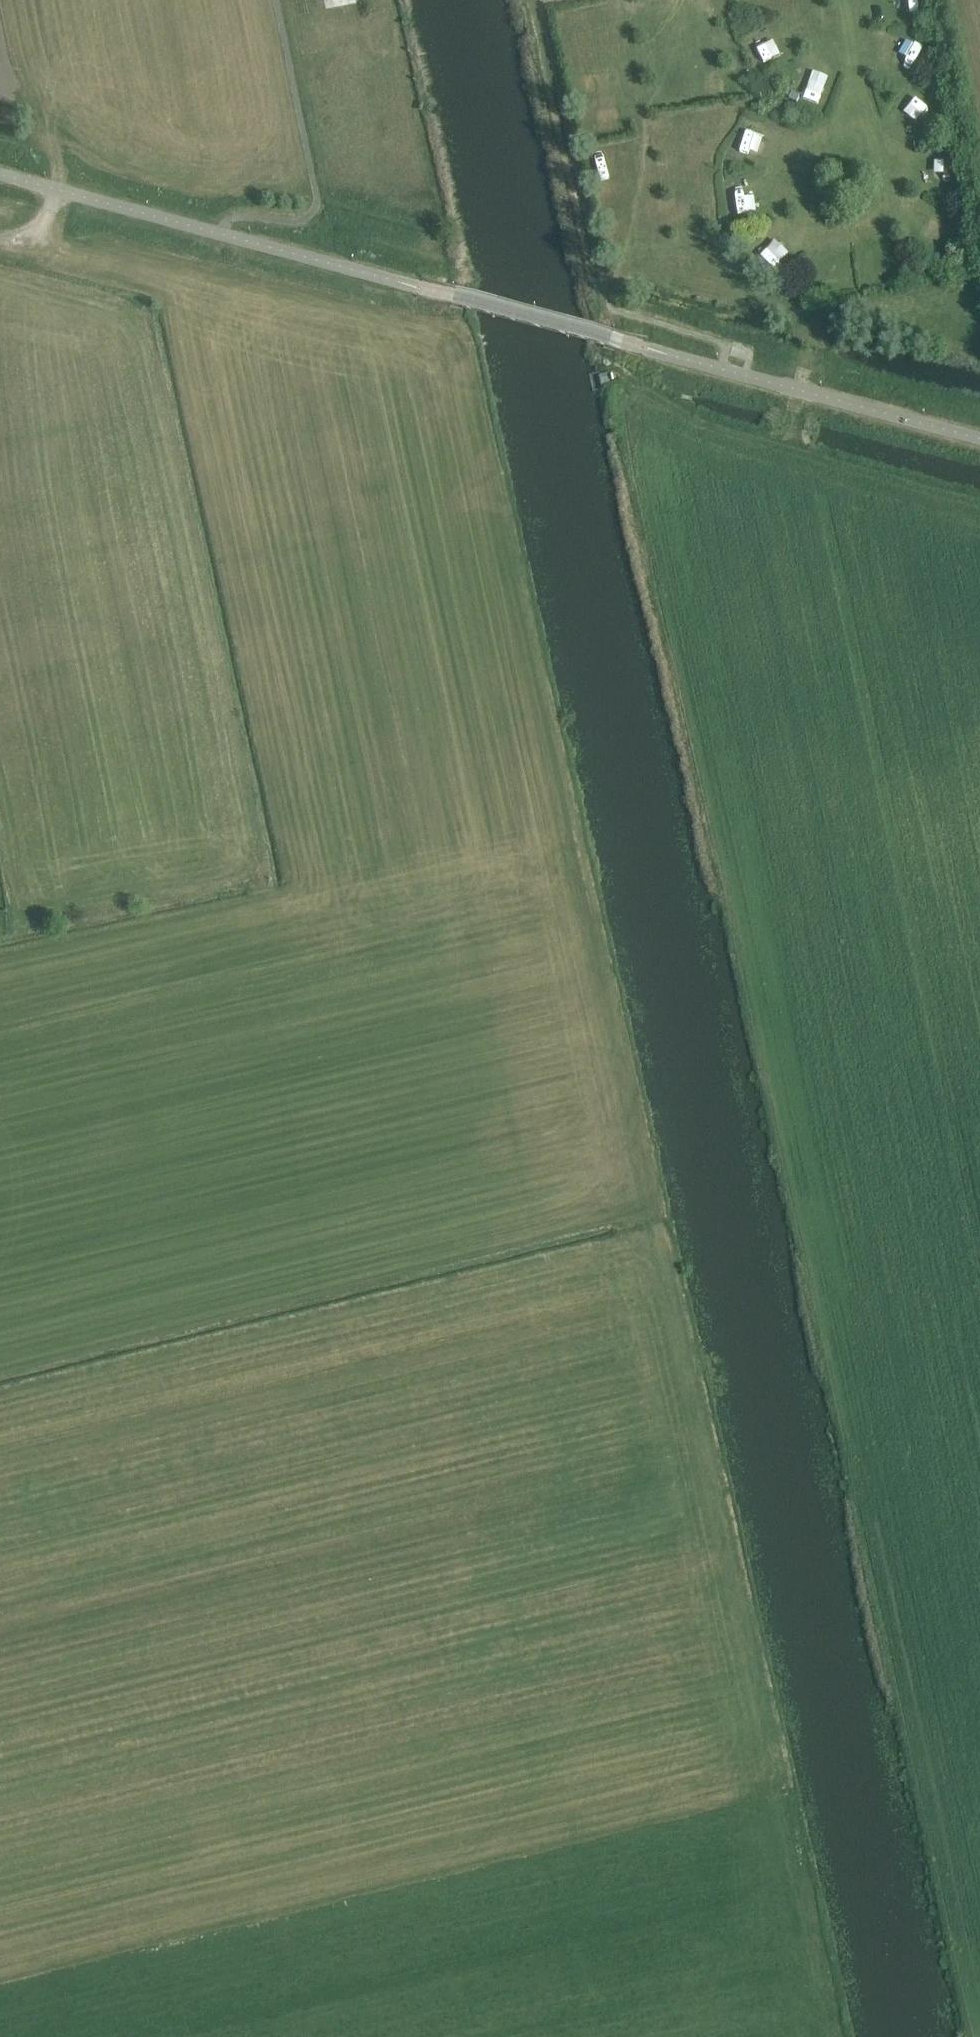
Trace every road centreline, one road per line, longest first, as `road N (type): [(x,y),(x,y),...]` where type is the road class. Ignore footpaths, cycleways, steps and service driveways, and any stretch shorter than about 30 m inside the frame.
road 1 (track): [(52,153),(63,165),(42,227),(0,241)]

